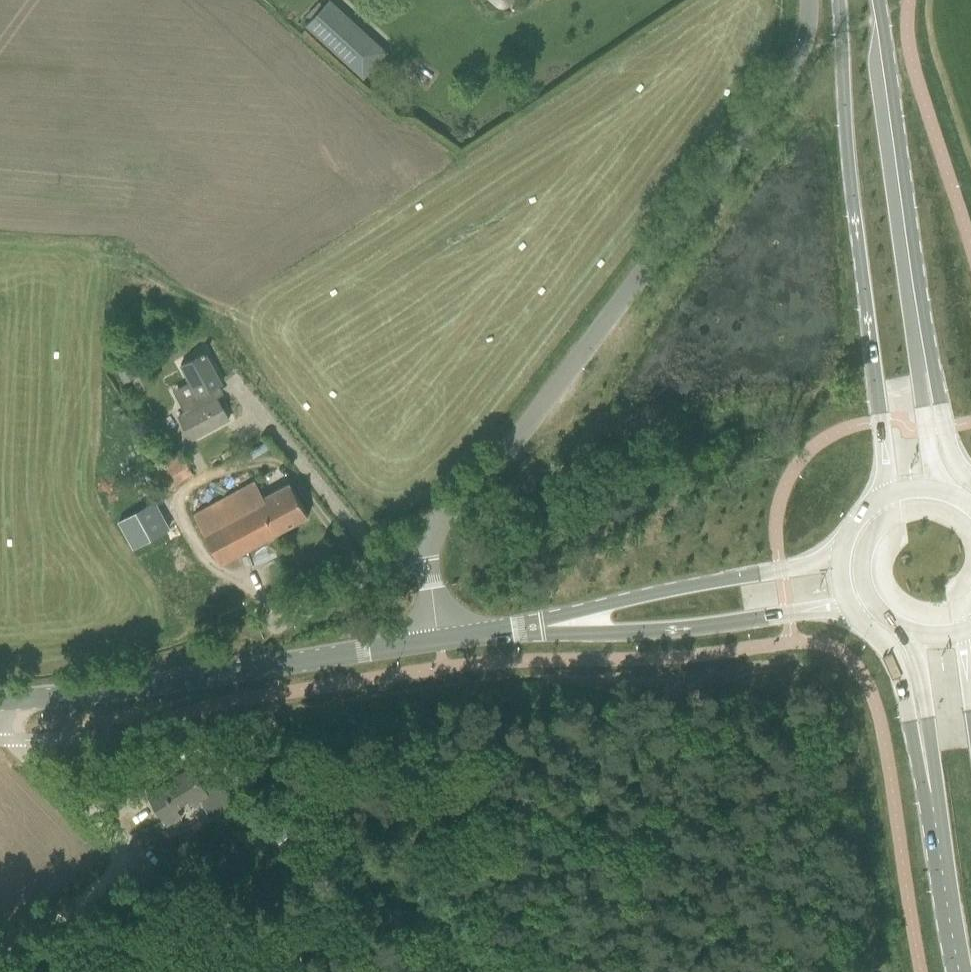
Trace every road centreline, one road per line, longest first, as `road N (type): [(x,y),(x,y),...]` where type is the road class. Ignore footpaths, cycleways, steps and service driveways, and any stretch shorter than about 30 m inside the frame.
road 1 (unclassified): [(810,0),(800,51),(535,414),(431,529),(426,544),(437,640)]
road 2 (secondary): [(838,0),(887,496)]
road 3 (tertiary): [(0,698),(437,640)]
road 4 (secondary): [(923,346),(878,0)]
road 5 (tertiary): [(535,628),(661,629),(849,605)]
road 6 (tertiary): [(842,557),(675,589),(535,628)]
road 7 (secondary): [(928,777),(960,971)]
road 8 (secondary): [(849,605),(891,652),(928,777)]
road 9 (track): [(142,862),(12,741)]
road 10 (track): [(0,955),(142,862)]
road 11 (secondary): [(942,491),(918,373),(923,346)]
road 12 (track): [(142,862),(241,971)]
road 13 (secondary): [(909,632),(931,748),(928,777)]
road 14 (secondary): [(970,482),(948,452),(923,346)]

